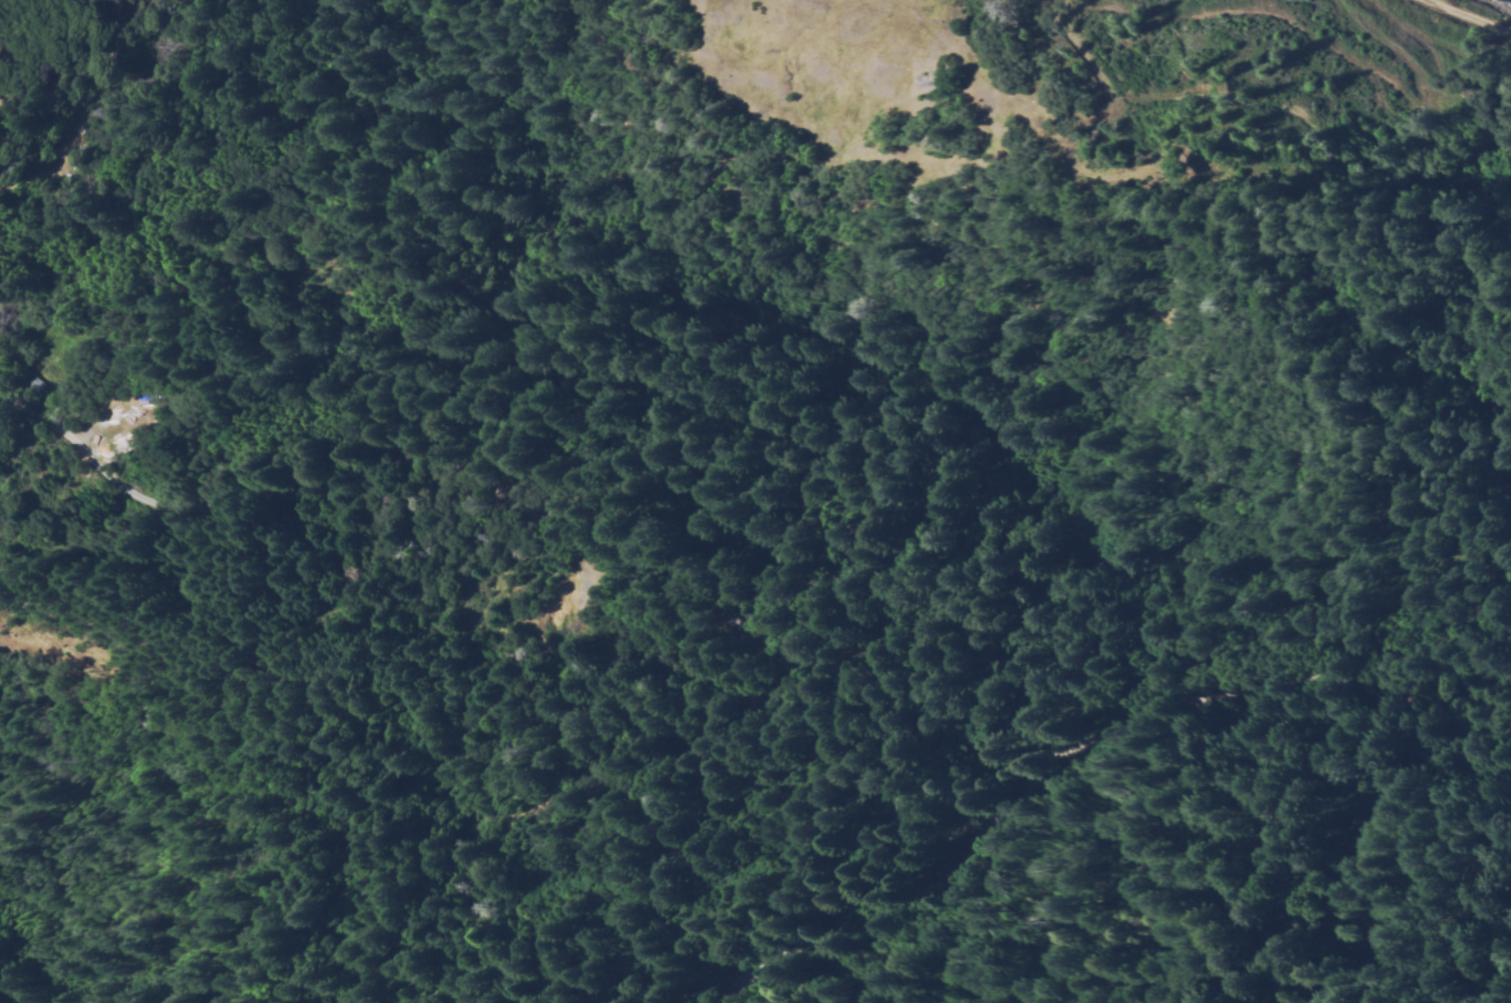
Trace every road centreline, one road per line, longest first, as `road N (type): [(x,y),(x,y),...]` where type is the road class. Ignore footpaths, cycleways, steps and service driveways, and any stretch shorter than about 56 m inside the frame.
road 1 (residential): [(0,368),(93,468),(153,503),(224,517),(383,475),(440,468),(485,477),(528,497),(591,584),(653,621),(724,641),(796,635),(784,594),(784,552),(830,543),(852,556),(892,648),(895,695),(852,784),(778,877),(756,922),(757,956),(915,881),(1077,739),(1140,706),(1208,690),(1361,699),(1427,721),(1510,729)]

